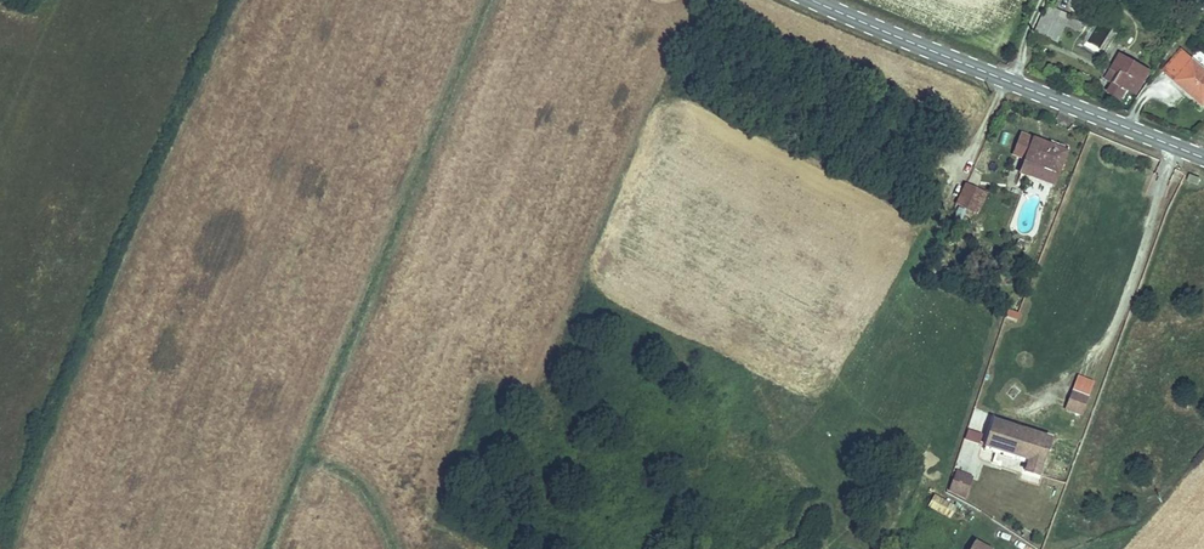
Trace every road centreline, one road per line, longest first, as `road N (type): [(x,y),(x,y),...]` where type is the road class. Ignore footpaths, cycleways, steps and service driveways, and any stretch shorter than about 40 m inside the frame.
road 1 (secondary): [(1203,155),(830,0)]

